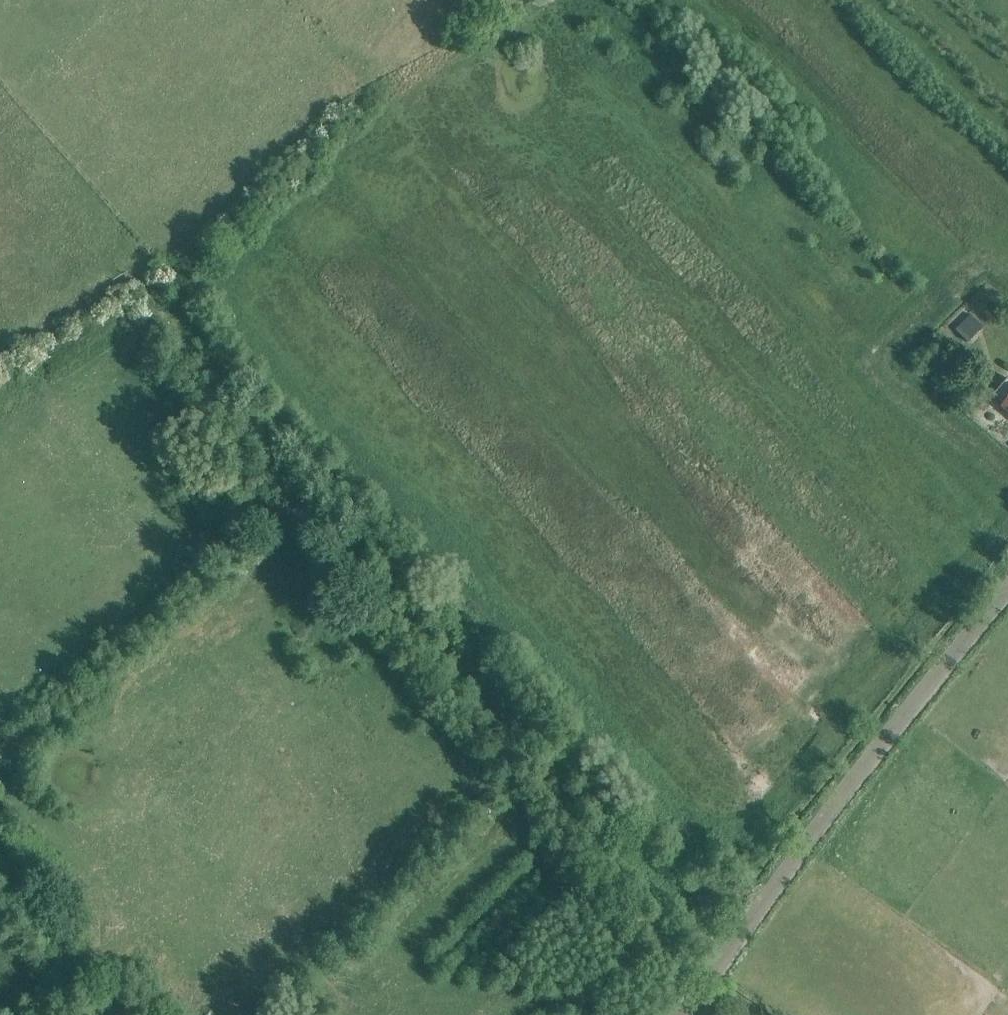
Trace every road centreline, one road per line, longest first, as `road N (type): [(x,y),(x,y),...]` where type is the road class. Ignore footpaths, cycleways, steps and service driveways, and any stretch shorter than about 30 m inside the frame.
road 1 (unclassified): [(1007,592),(913,704),(683,1014)]

